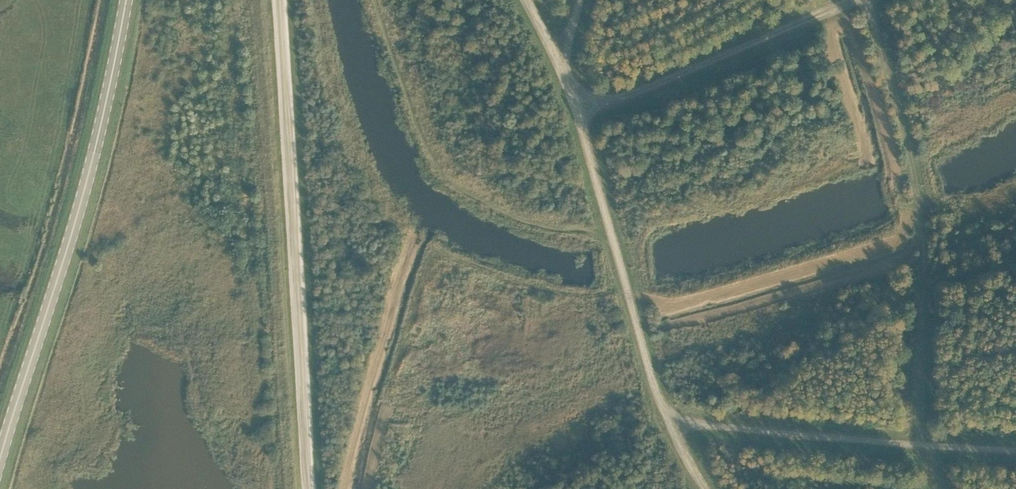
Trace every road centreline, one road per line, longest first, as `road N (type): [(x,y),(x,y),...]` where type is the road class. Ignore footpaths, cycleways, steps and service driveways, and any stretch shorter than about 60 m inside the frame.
road 1 (track): [(308,488),(279,0)]
road 2 (primary): [(0,461),(98,139),(126,0)]
road 3 (track): [(1015,450),(667,415)]
road 4 (track): [(578,94),(655,88),(846,0)]
road 5 (track): [(711,488),(667,415),(614,236)]
road 6 (track): [(614,236),(578,94)]

